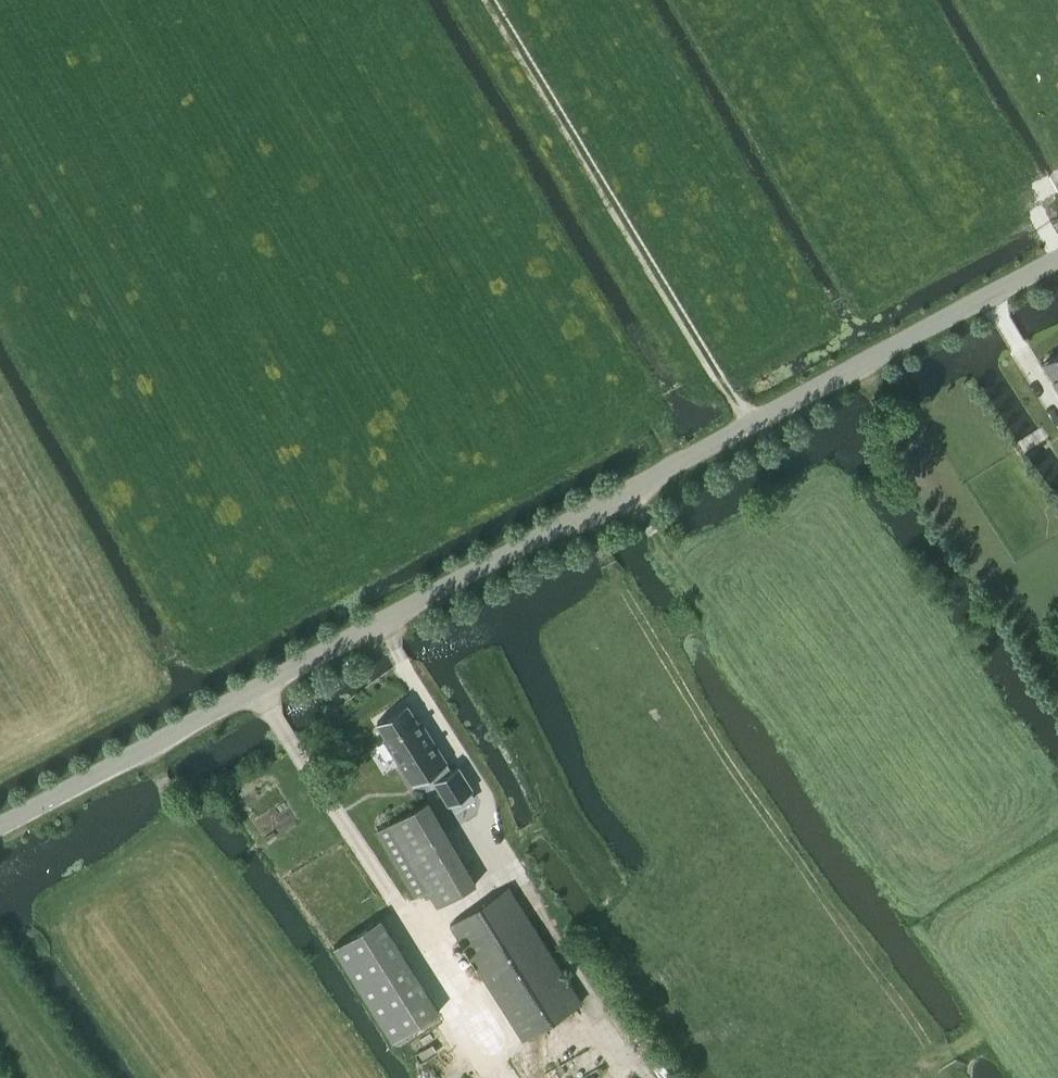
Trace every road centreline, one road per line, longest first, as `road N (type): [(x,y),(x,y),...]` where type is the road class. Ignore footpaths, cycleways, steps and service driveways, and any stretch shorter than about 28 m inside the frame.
road 1 (unclassified): [(0,826),(416,598),(1057,264)]

